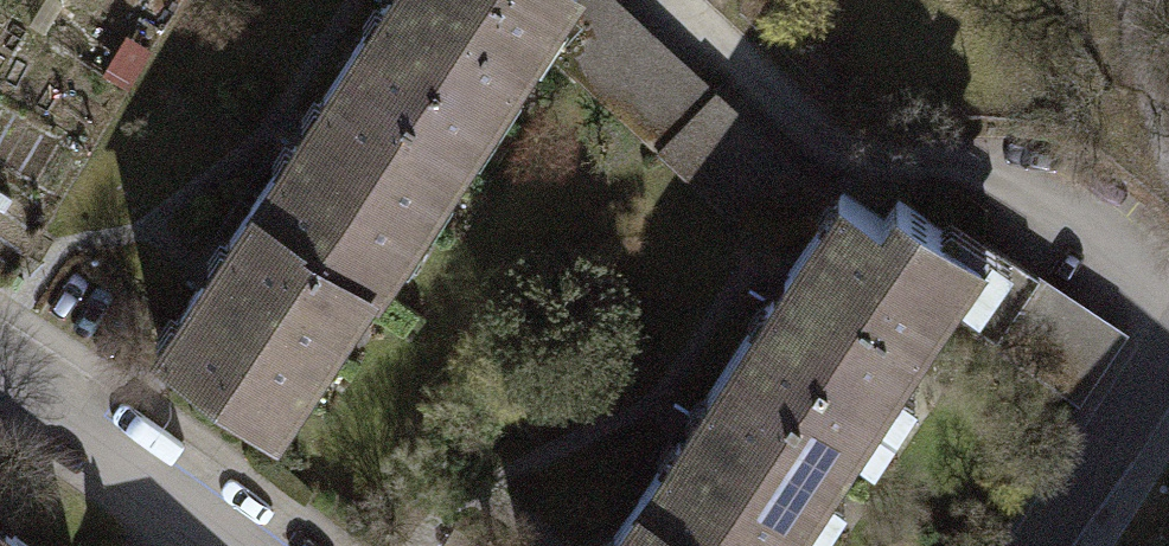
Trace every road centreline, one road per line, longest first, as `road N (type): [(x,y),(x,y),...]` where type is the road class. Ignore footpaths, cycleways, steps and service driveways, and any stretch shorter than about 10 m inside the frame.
road 1 (residential): [(249,545),(0,382)]

